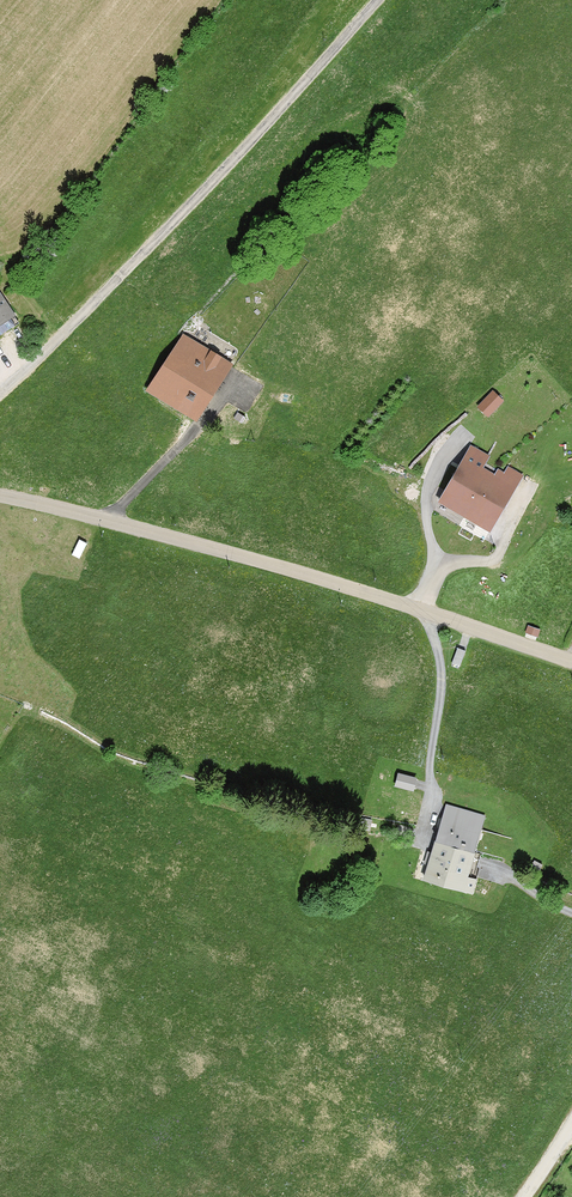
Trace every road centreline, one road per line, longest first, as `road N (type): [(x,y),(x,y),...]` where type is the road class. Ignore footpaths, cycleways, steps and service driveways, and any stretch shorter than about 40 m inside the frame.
road 1 (residential): [(0,496),(324,579),(571,666)]
road 2 (unclassified): [(0,393),(374,0)]

